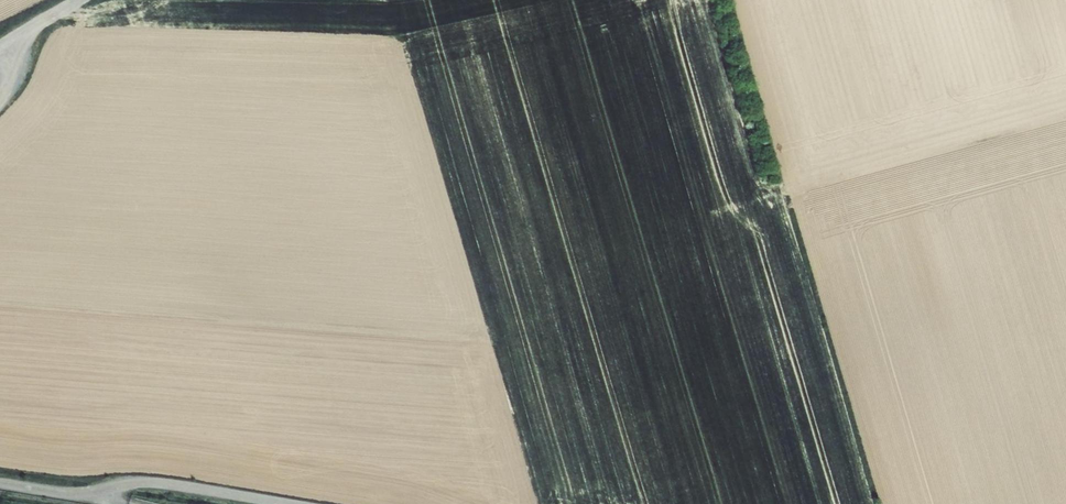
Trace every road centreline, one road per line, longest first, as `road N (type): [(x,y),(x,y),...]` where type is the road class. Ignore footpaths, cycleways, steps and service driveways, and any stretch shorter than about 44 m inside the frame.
road 1 (unclassified): [(0,483),(73,493),(152,482),(284,503)]

